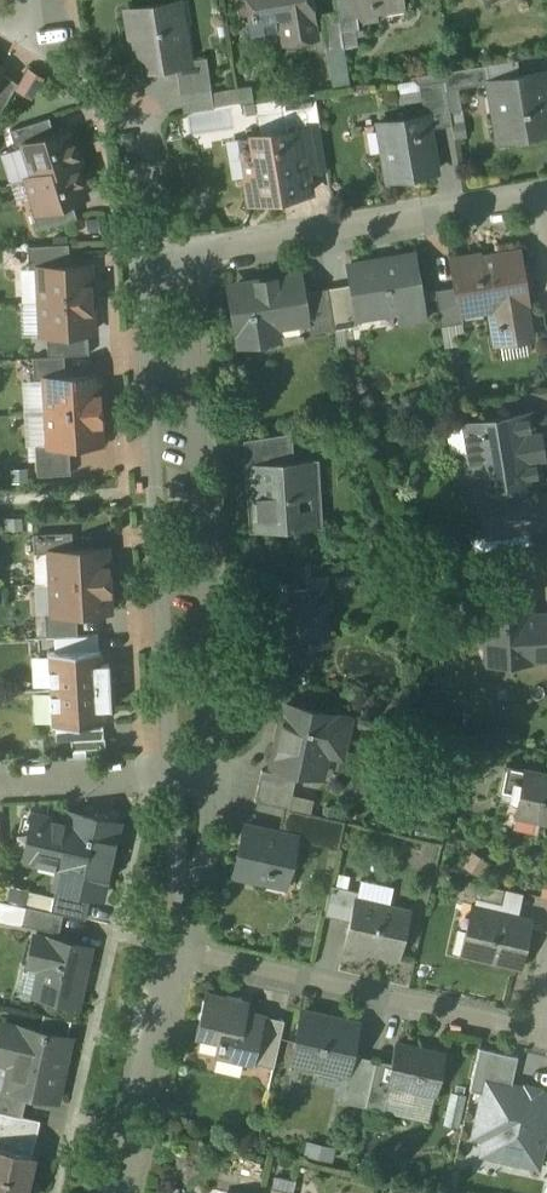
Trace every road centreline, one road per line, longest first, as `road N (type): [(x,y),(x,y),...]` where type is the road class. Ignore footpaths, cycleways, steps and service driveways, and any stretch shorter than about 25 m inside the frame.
road 1 (residential): [(179,772),(162,261)]
road 2 (residential): [(546,203),(162,261)]
road 3 (residential): [(176,938),(546,1015)]
road 4 (residential): [(119,1192),(176,938)]
road 5 (residential): [(0,783),(179,772)]
road 6 (residential): [(176,938),(179,772)]
road 7 (residential): [(162,261),(152,128)]

